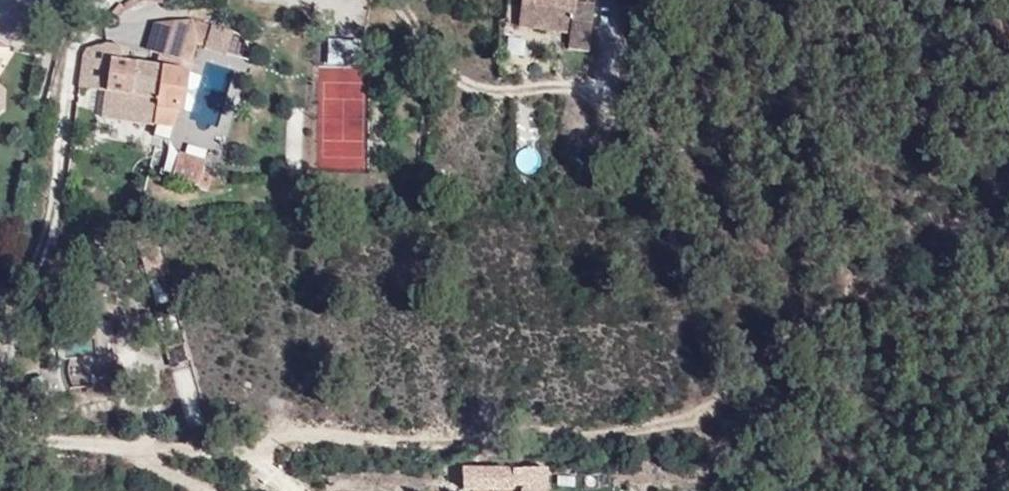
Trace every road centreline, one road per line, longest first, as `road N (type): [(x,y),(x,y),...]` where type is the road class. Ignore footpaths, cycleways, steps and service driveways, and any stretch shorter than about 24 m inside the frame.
road 1 (track): [(1008,182),(813,354),(758,391),(652,419),(565,435),(453,428),(332,448),(192,446),(0,426)]

